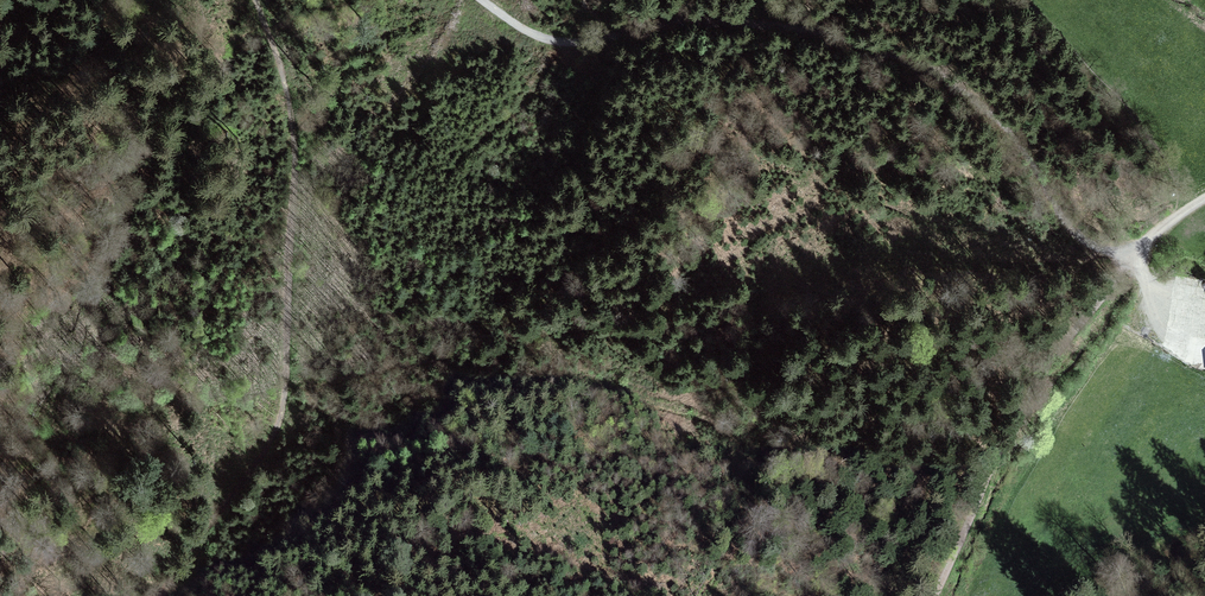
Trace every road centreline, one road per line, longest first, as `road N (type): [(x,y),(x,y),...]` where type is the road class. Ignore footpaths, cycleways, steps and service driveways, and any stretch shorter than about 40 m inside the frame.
road 1 (track): [(481,0),(549,41),(730,22),(880,49),(926,67),(985,107),(1027,152),(1072,232),(1115,254),(1138,252)]
road 2 (track): [(161,595),(260,453),(287,396),(294,124),(257,0)]
road 3 (track): [(1138,252),(1055,354),(935,595)]

